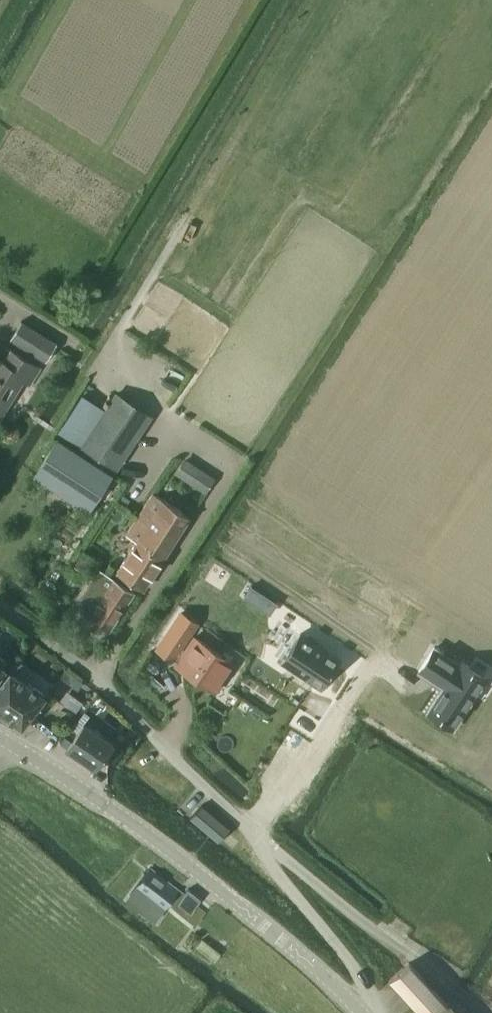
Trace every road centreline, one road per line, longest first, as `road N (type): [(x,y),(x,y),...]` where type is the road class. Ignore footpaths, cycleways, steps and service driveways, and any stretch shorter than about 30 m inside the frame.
road 1 (secondary): [(357,1012),(275,933),(0,735)]
road 2 (residential): [(249,829),(0,609)]
road 3 (residential): [(481,1012),(249,829)]
road 4 (unclassified): [(365,1012),(364,978),(249,829)]

